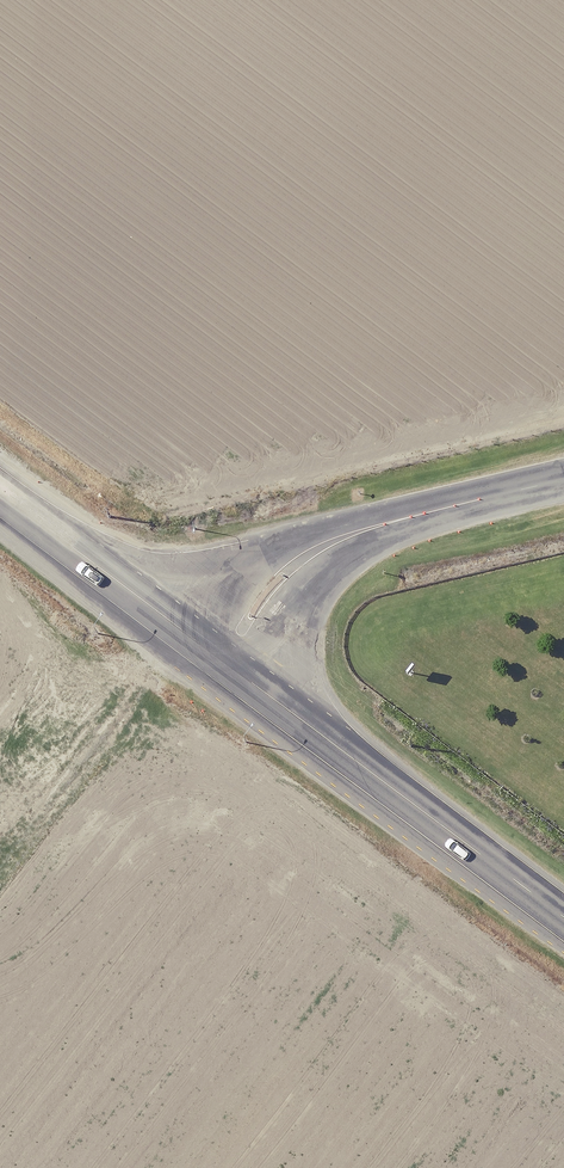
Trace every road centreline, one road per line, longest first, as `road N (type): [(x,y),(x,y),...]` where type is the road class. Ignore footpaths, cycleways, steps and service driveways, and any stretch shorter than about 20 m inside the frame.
road 1 (trunk): [(563,917),(220,657)]
road 2 (unclassified): [(563,489),(362,538),(299,562),(220,657)]
road 3 (trunk): [(220,657),(0,493)]

